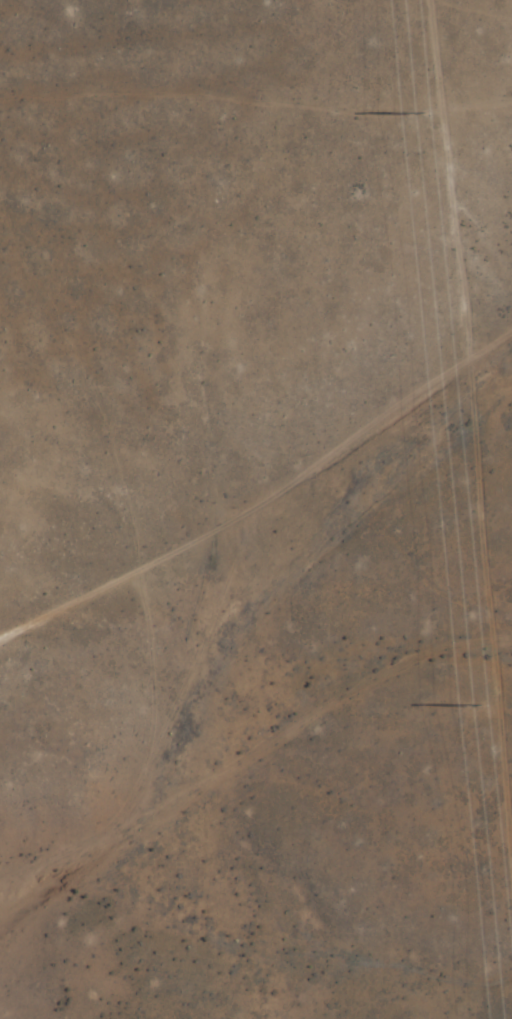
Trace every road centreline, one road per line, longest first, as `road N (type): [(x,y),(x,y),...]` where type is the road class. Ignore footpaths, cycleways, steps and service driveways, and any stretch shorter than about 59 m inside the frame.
road 1 (track): [(511,335),(455,359),(264,504),(0,641)]

